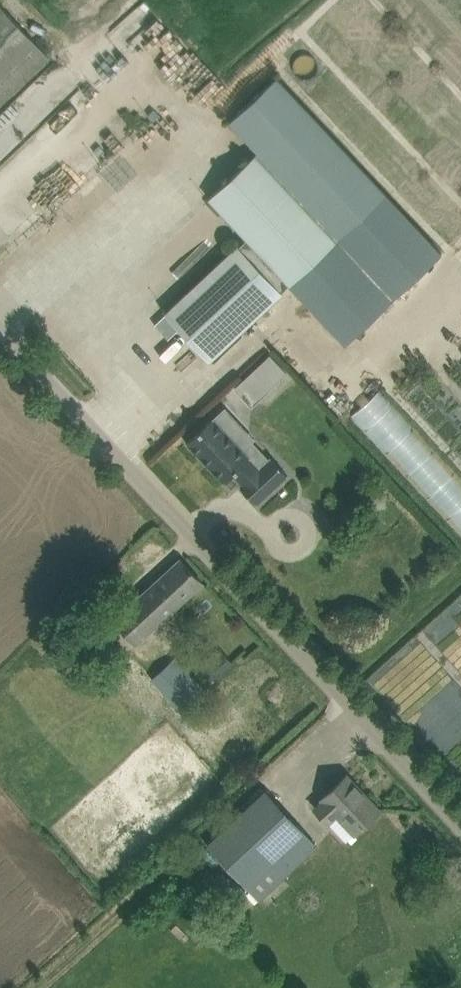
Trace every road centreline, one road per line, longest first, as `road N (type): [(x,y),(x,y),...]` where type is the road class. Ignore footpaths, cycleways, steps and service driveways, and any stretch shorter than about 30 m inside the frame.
road 1 (unclassified): [(460,833),(0,336)]
road 2 (track): [(460,247),(349,356),(295,300),(118,461)]

